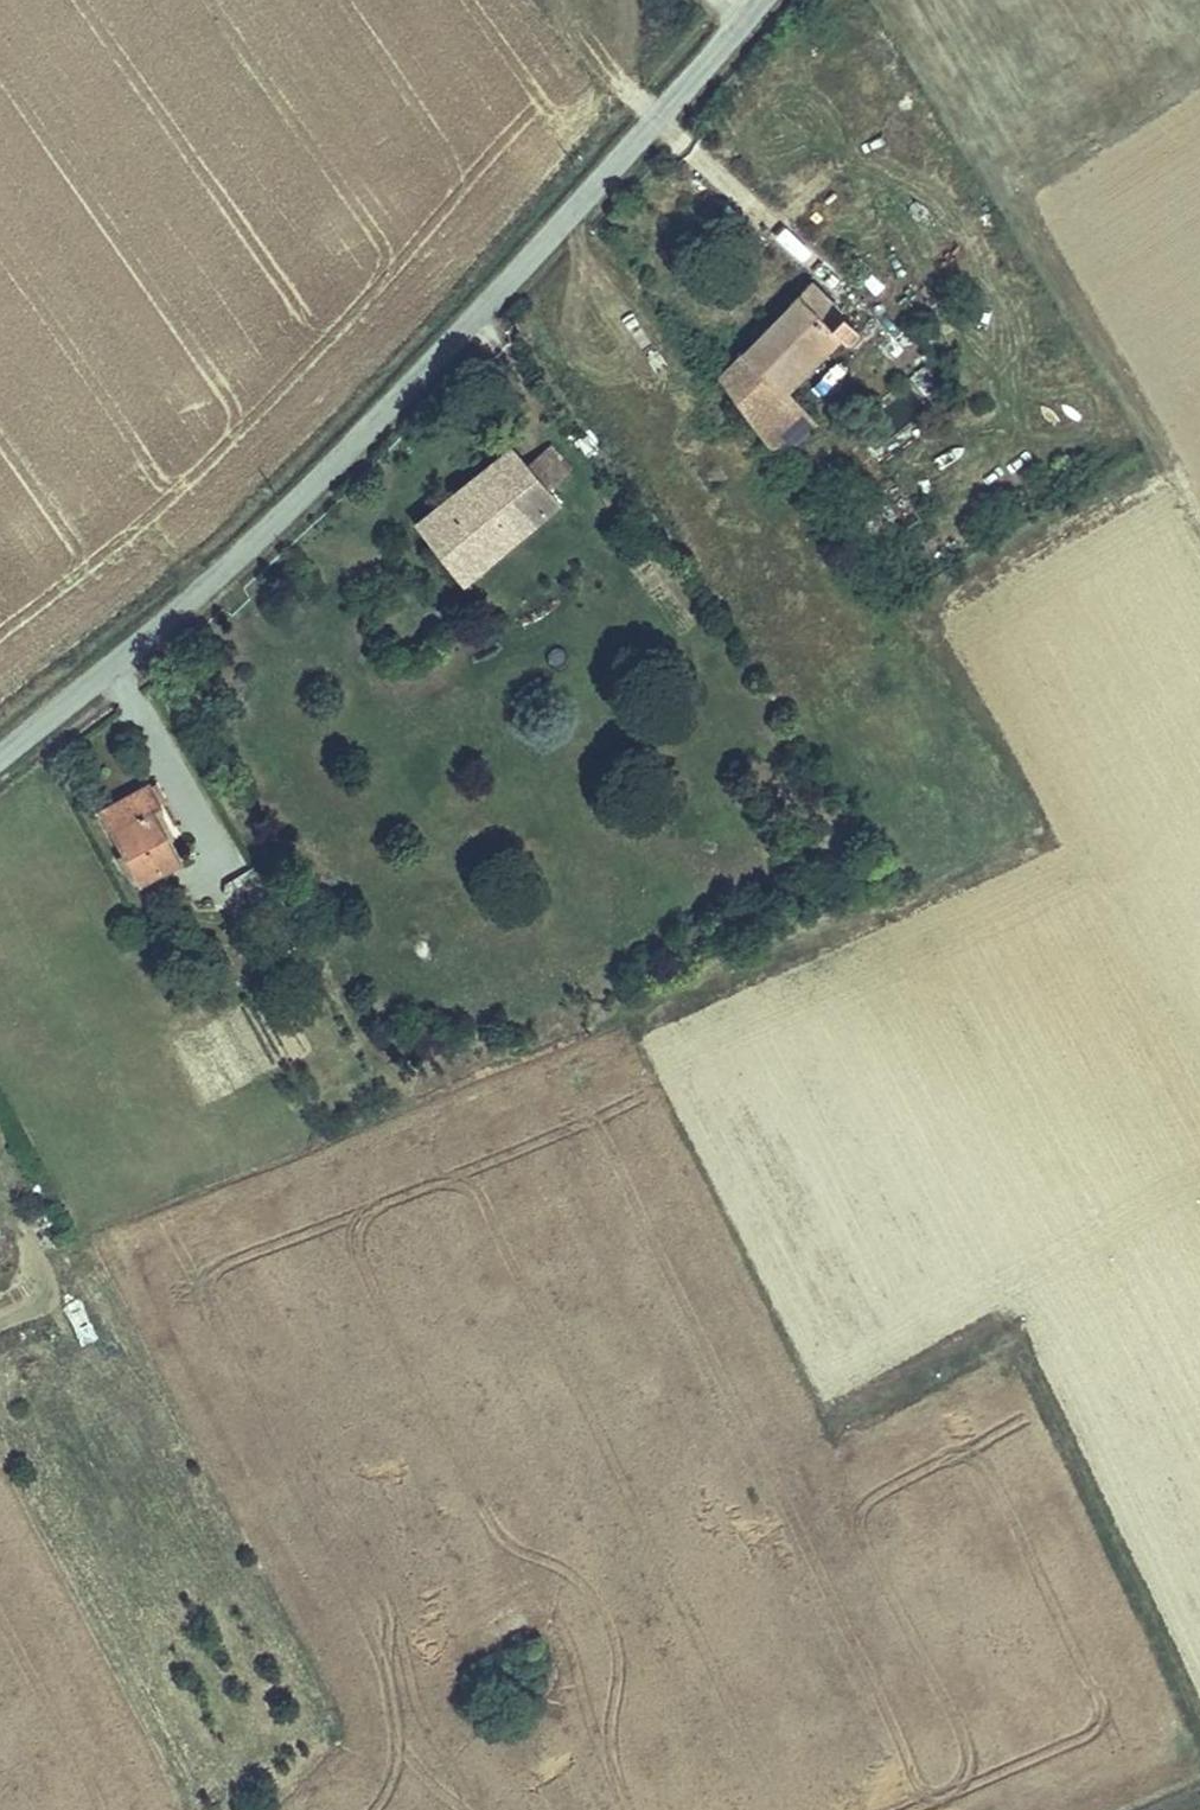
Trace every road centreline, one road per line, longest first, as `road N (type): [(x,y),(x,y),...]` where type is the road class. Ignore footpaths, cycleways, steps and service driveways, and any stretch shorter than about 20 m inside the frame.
road 1 (residential): [(0,757),(263,532),(402,394),(757,0)]

